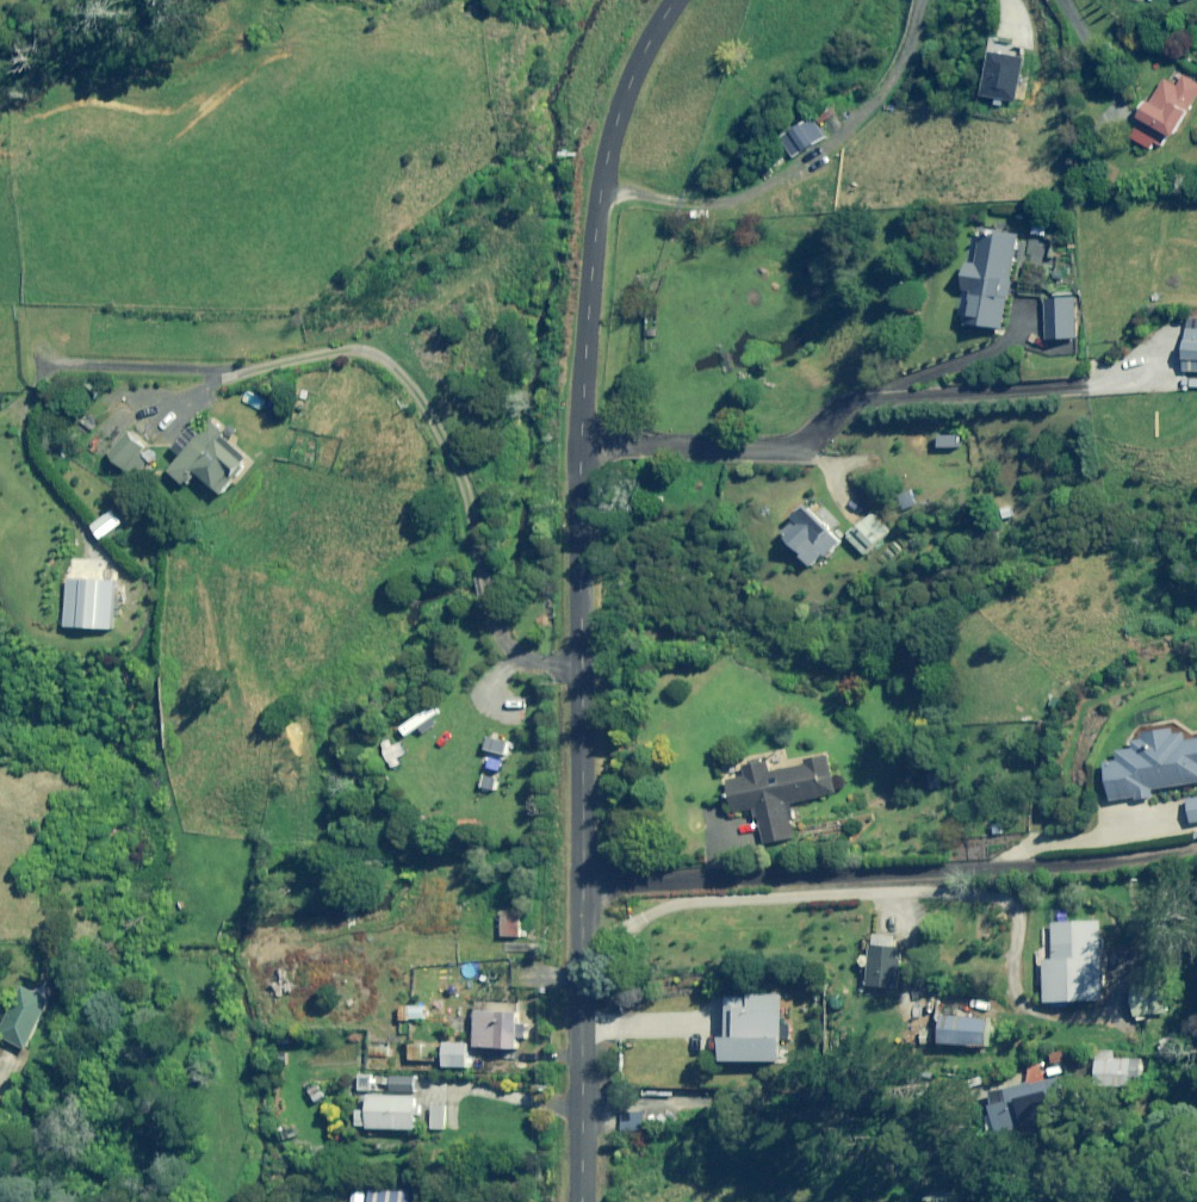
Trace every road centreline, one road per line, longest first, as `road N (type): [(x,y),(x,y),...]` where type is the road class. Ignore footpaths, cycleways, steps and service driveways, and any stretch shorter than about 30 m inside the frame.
road 1 (residential): [(579,1201),(577,514),(594,228),(625,82),(677,0)]

